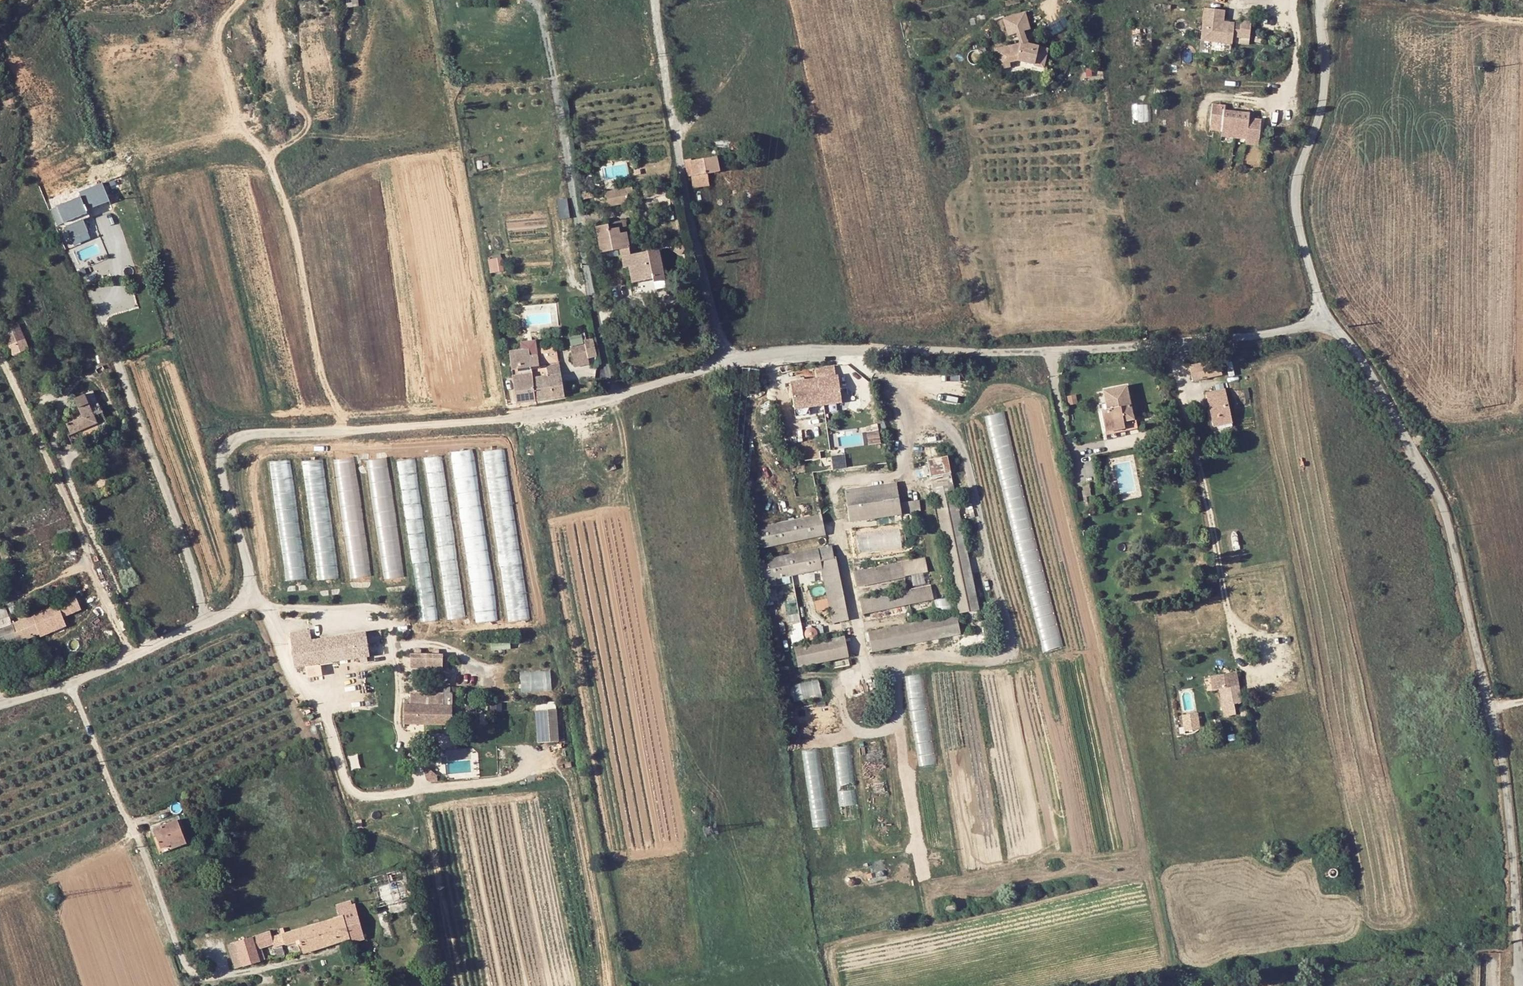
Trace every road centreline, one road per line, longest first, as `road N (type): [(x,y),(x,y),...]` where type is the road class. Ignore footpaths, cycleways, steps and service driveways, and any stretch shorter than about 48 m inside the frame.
road 1 (unclassified): [(0,705),(238,604),(248,566),(222,455),(245,435),(526,415),(731,360)]
road 2 (unclassified): [(1319,315),(1359,355),(1450,533),(1495,707),(1522,976)]
road 3 (track): [(837,483),(863,657),(1012,658),(956,442),(894,399)]
road 4 (unclassified): [(731,360),(1169,347),(1291,330),(1319,315)]
road 5 (track): [(342,429),(319,366),(290,221),(235,108),(217,44),(220,26),(242,0)]
road 6 (track): [(244,595),(267,613),(294,680),(323,709),(355,793),(500,781),(548,757)]
road 7 (unclassified): [(654,0),(684,187),(731,360)]
road 8 (track): [(0,355),(131,655)]
road 9 (track): [(1240,663),(1169,347)]
road 10 (unclassified): [(1319,315),(1297,201),(1325,100),(1327,0)]
road 11 (track): [(258,604),(380,623),(392,637),(401,735)]
road 12 (track): [(922,875),(892,662)]
road 13 (track): [(849,352),(896,402),(904,467),(895,477),(837,483)]

